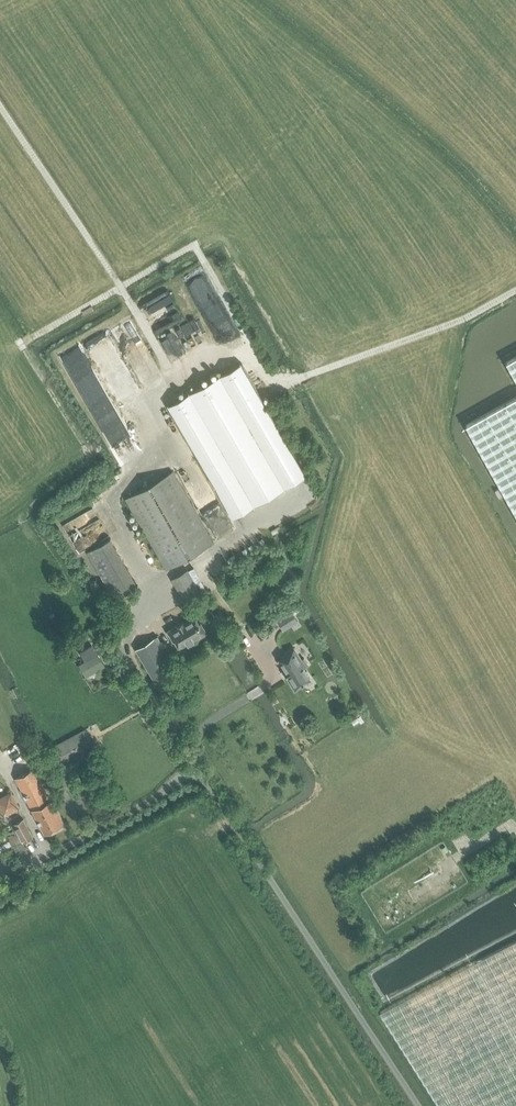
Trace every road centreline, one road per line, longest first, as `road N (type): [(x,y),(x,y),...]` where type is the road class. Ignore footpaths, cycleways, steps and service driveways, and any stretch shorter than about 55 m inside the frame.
road 1 (unclassified): [(418,1105),(132,655)]
road 2 (track): [(134,479),(111,448),(91,451),(22,344),(119,290),(0,107)]
road 3 (track): [(119,290),(196,247),(262,372),(304,378),(465,319),(515,291)]

